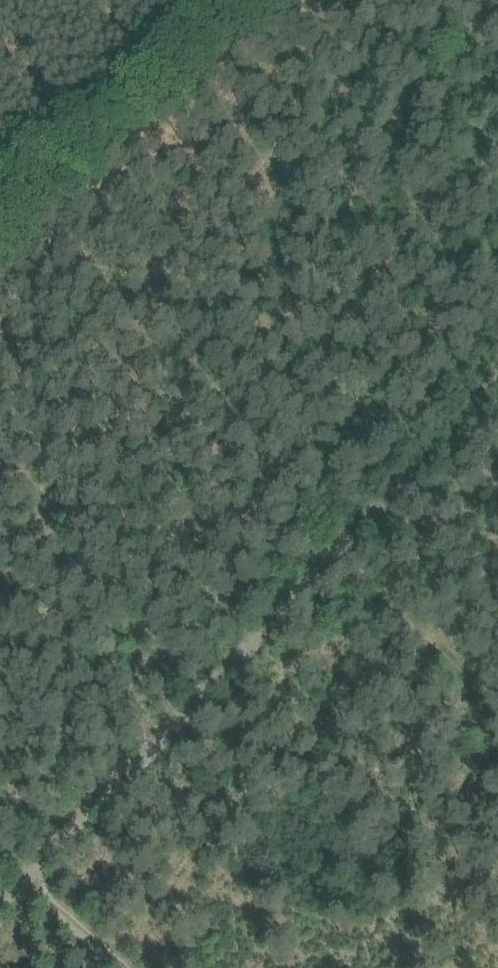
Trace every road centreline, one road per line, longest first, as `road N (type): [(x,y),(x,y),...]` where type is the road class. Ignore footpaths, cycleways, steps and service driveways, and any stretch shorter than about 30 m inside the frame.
road 1 (track): [(497,402),(0,915)]
road 2 (track): [(0,211),(236,0)]
road 3 (track): [(351,553),(497,702)]
road 4 (track): [(32,881),(128,967)]

